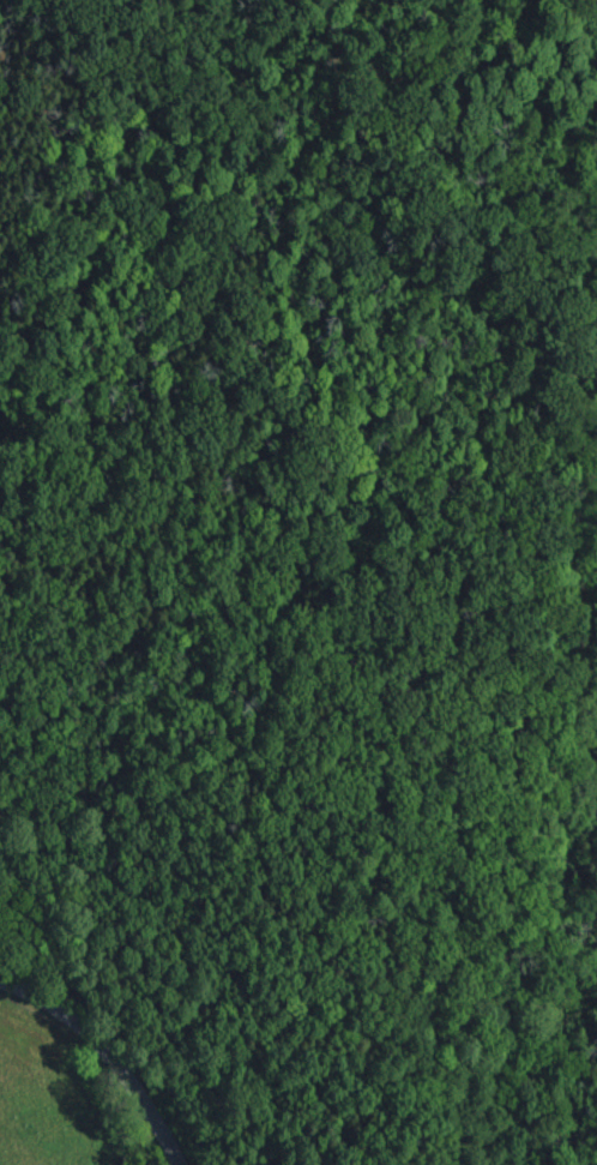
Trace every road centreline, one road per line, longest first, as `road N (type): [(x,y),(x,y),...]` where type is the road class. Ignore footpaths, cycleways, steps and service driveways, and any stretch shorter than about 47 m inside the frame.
road 1 (residential): [(177,1164),(149,1117),(103,1069),(62,1033),(0,1003)]

